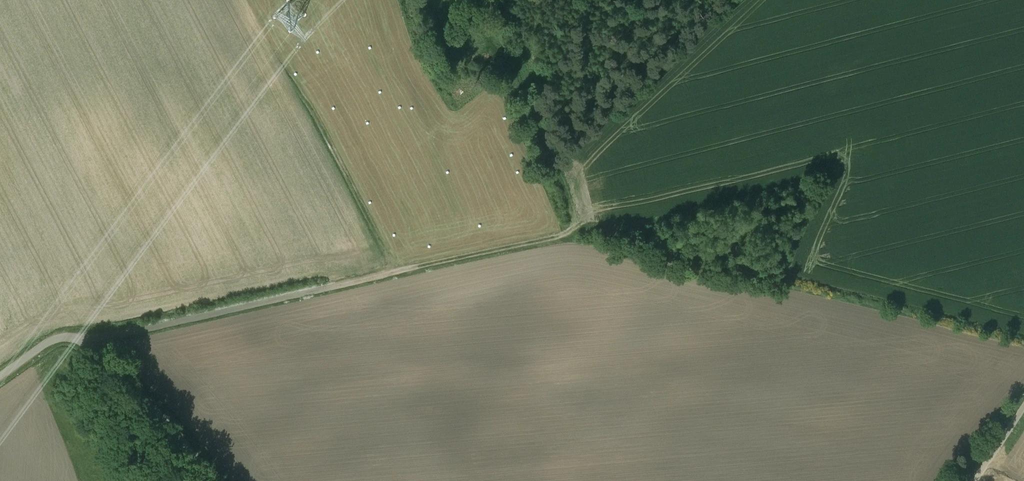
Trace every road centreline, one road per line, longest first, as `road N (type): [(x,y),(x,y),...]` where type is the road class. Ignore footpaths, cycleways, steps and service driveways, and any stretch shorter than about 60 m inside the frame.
road 1 (track): [(85,344),(581,230)]
road 2 (unclassified): [(208,480),(159,417),(75,338),(52,341),(0,377)]

